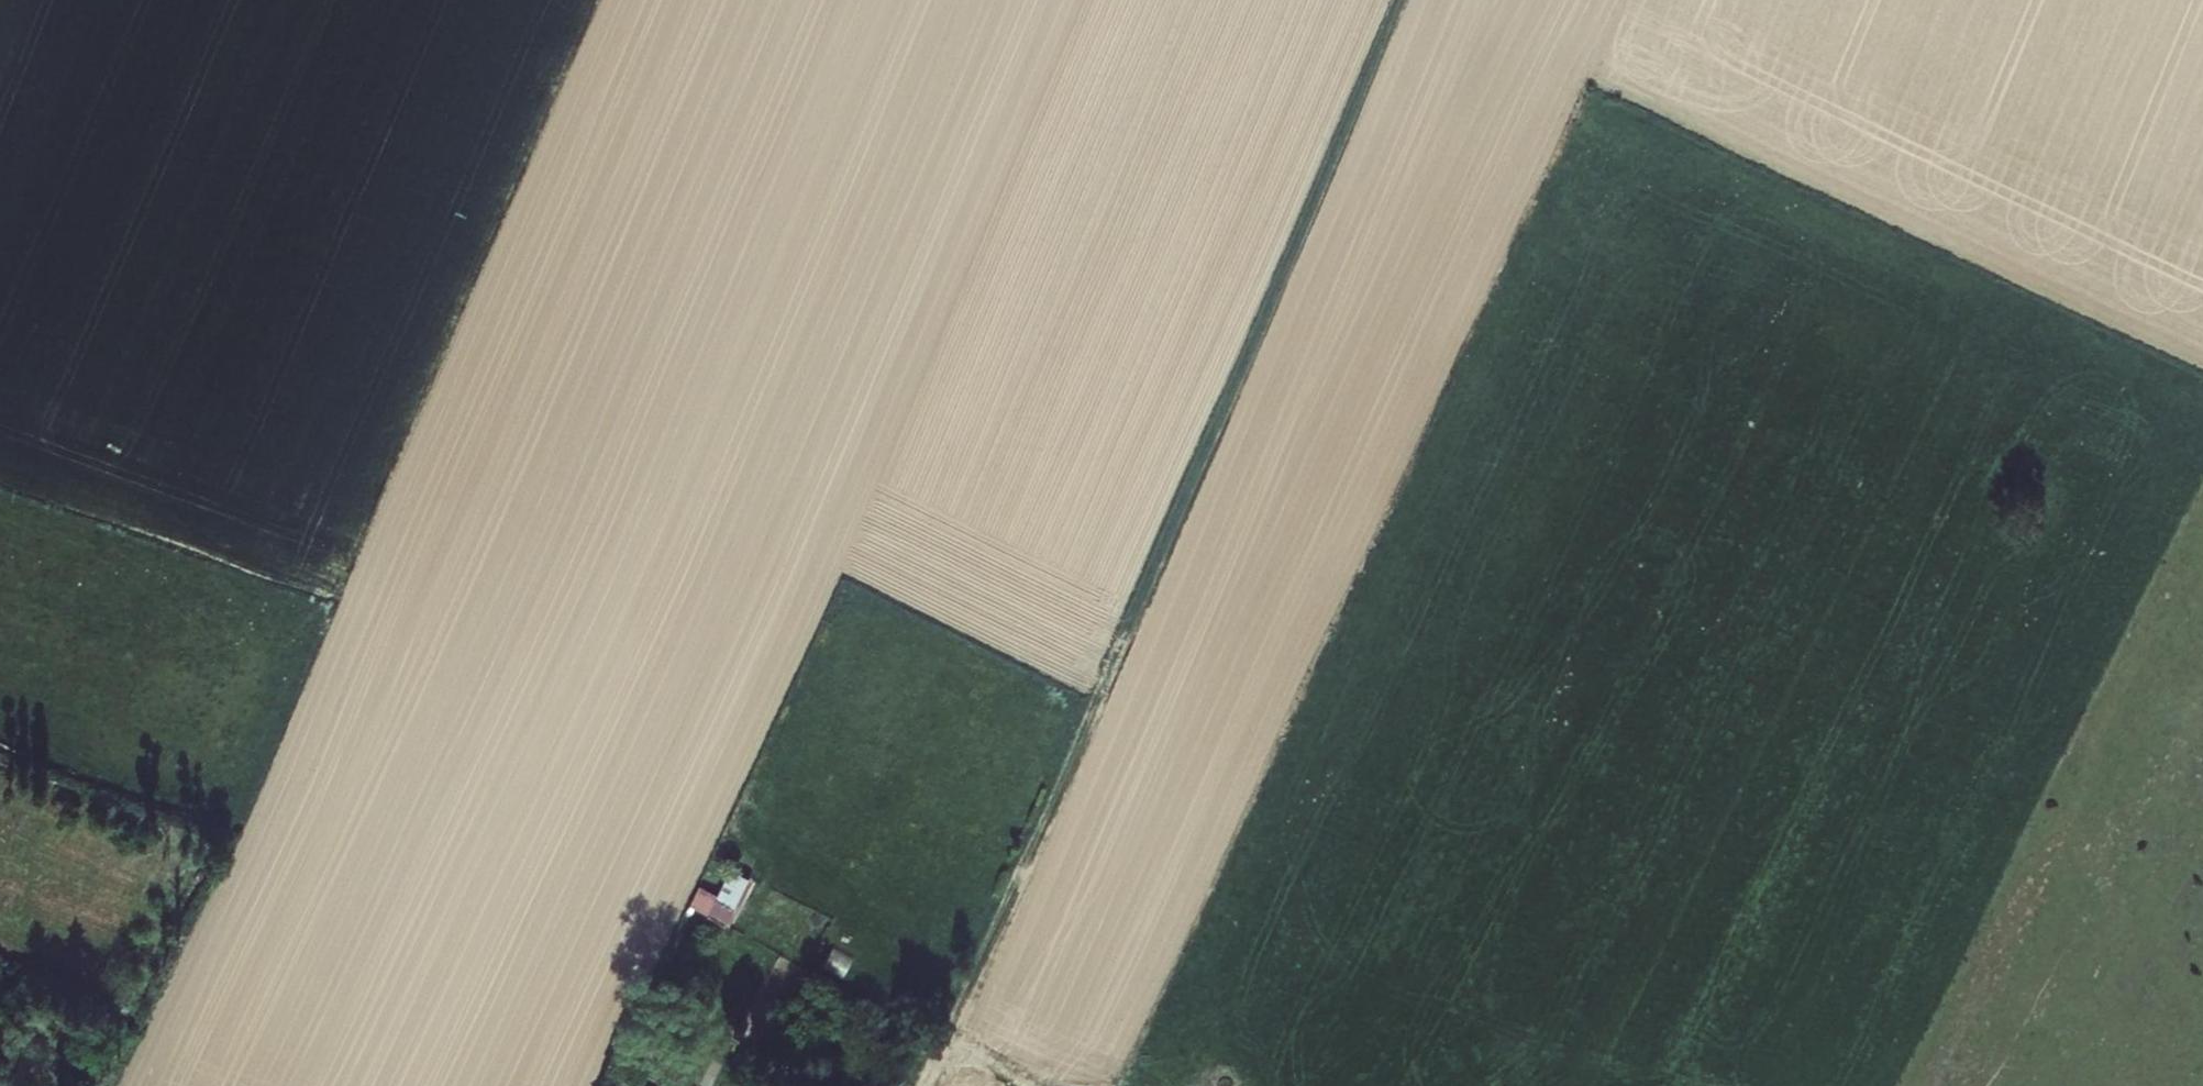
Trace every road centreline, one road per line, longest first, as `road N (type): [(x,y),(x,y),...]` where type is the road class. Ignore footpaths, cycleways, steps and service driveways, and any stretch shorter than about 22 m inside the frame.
road 1 (track): [(1397,0),(1020,886),(922,1085)]

